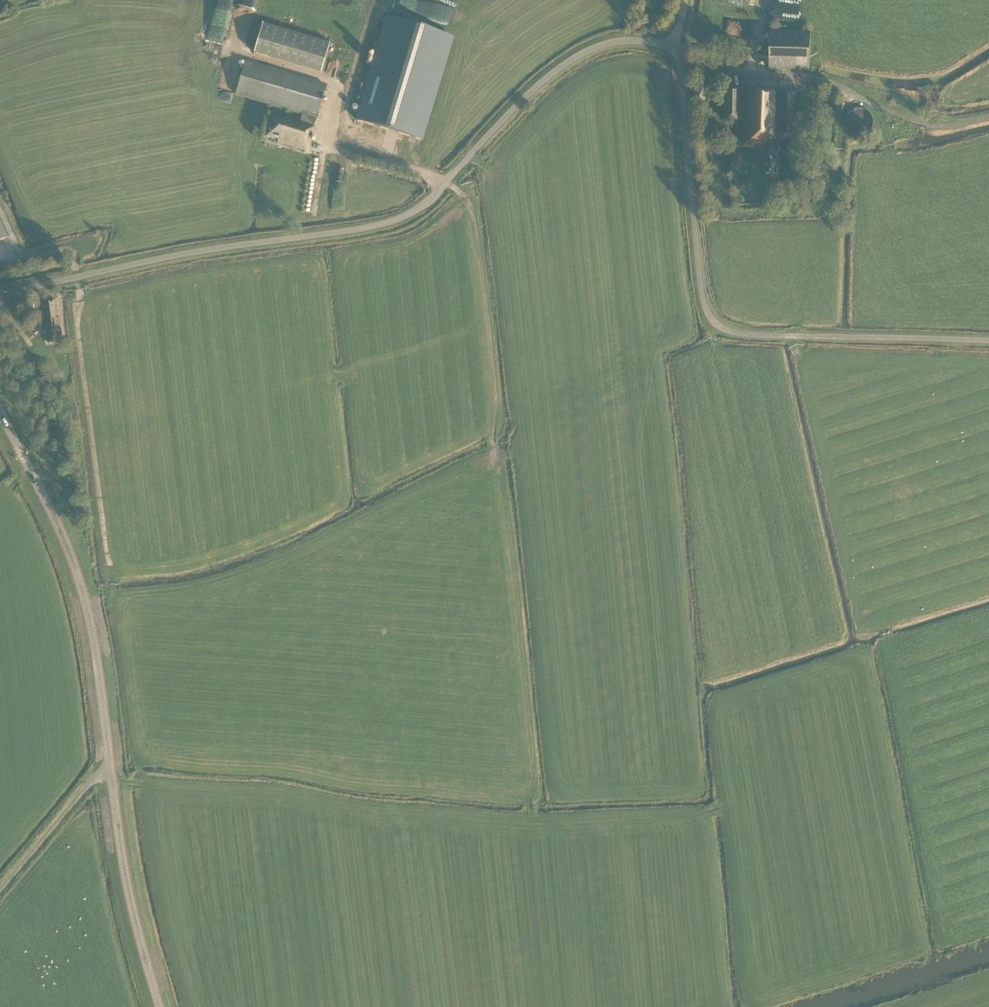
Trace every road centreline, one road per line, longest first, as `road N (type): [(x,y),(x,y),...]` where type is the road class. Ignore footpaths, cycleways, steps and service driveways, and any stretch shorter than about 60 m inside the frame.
road 1 (unclassified): [(0,294),(392,222),(434,197),(566,65),(621,42),(673,48)]
road 2 (unclassified): [(988,340),(753,335),(718,325),(702,292),(673,48)]
road 3 (tertiary): [(110,767),(85,598),(60,528),(0,414)]
road 4 (track): [(85,598),(115,594),(78,335),(79,278)]
road 5 (tertiary): [(160,1006),(133,915),(110,767)]
road 6 (residential): [(0,890),(110,767)]

